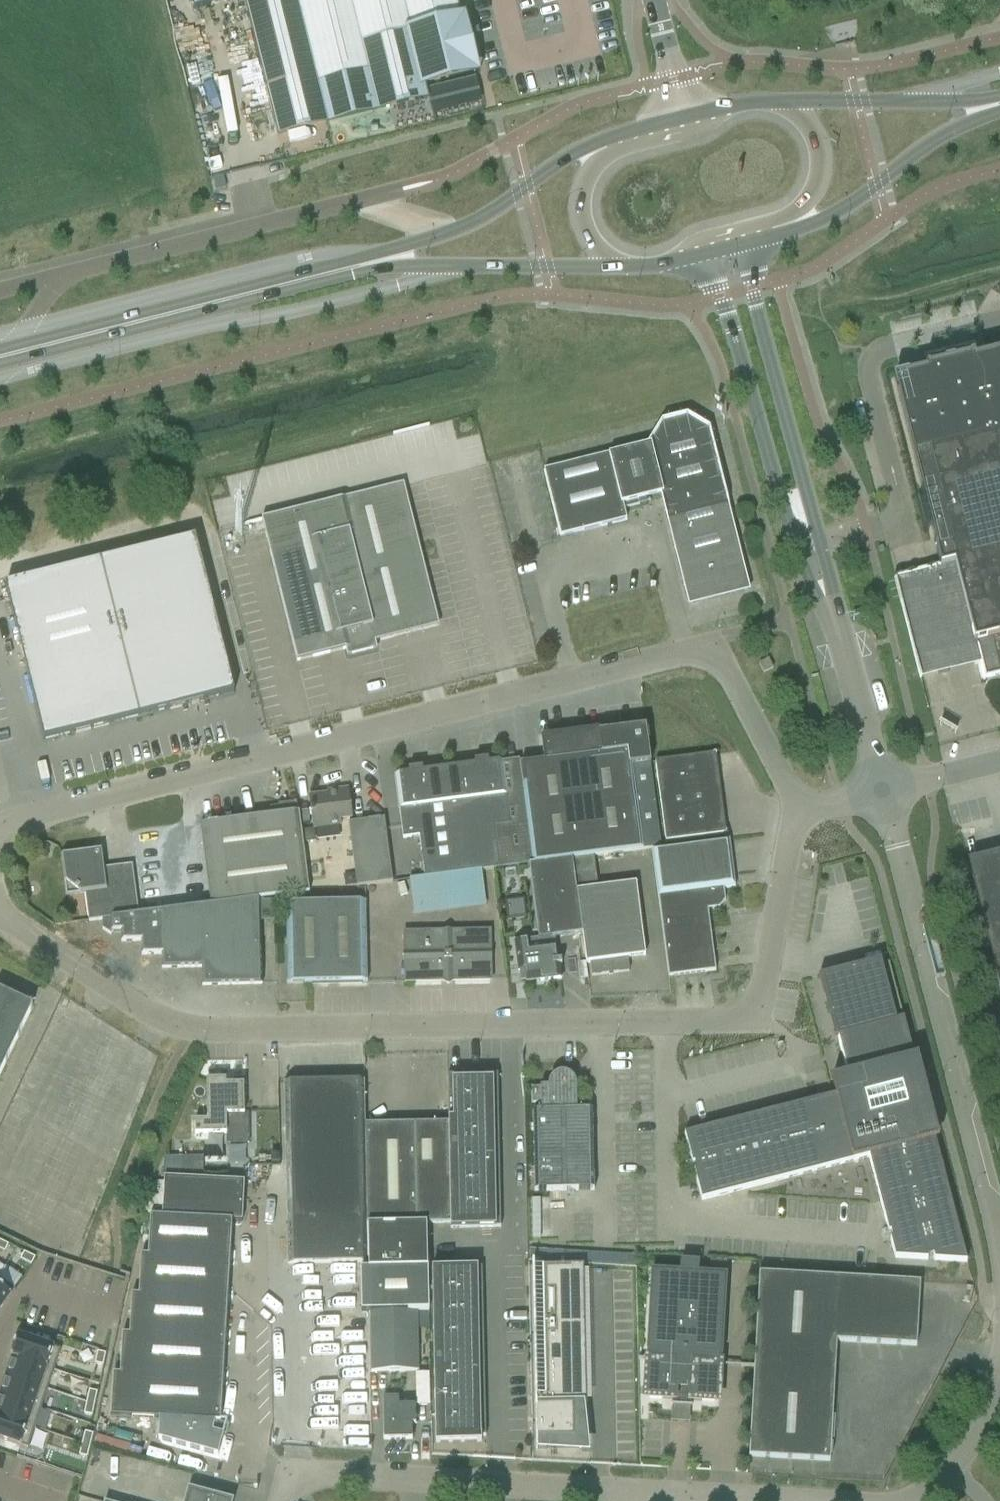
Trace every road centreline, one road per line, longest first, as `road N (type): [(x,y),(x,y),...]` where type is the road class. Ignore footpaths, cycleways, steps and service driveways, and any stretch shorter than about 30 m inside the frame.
road 1 (unclassified): [(0,910),(154,1023),(188,1031),(732,1014),(760,989),(796,813)]
road 2 (unclassified): [(687,649),(22,811),(0,827)]
road 3 (unclassified): [(876,793),(999,1247)]
road 4 (unclassified): [(688,1499),(343,1470),(295,1482),(281,1500)]
road 5 (unclassified): [(447,233),(371,199),(66,273)]
road 6 (unclassified): [(706,255),(797,548),(828,606)]
road 7 (unclassified): [(828,606),(829,573),(740,246)]
road 8 (secondary): [(0,357),(331,273)]
road 9 (secondary): [(331,273),(622,270)]
road 10 (secondary): [(775,238),(849,208),(932,140),(999,111)]
road 11 (secondary): [(999,97),(787,104)]
road 12 (unclassified): [(796,813),(726,673),(712,657),(687,649)]
road 13 (unclassified): [(828,606),(876,793)]
road 14 (secondary): [(607,141),(559,162),(483,220),(447,233)]
road 15 (secondary): [(775,238),(814,191),(823,162),(812,128),(787,104)]
road 16 (secondary): [(607,141),(587,173),(576,213),(587,245),(622,270)]
road 17 (unclassified): [(999,1387),(964,1464),(909,1500)]
road 18 (unclassified): [(876,793),(999,762)]
road 19 (secondary): [(447,233),(331,273)]
road 20 (unclassified): [(680,117),(651,0)]

